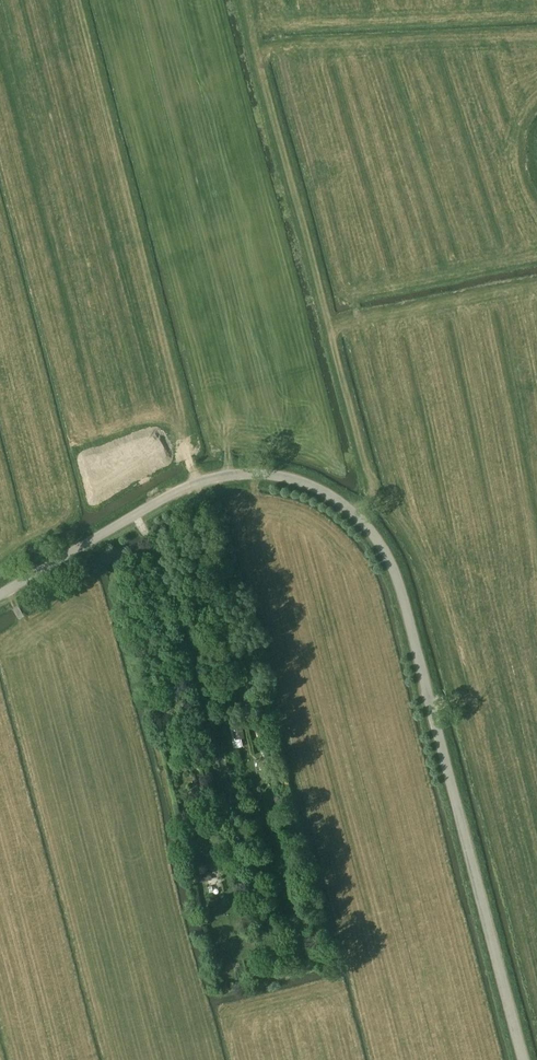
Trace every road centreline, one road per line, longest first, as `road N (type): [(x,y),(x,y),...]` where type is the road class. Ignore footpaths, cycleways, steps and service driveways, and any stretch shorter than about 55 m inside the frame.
road 1 (unclassified): [(523,1059),(403,598),(392,565),(354,514),(284,476),(223,475),(166,496),(0,595)]

